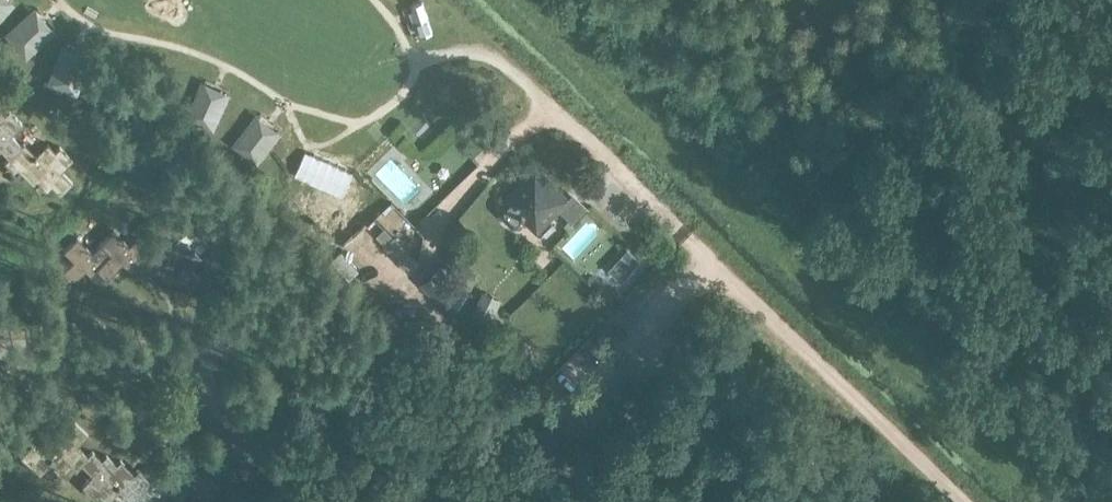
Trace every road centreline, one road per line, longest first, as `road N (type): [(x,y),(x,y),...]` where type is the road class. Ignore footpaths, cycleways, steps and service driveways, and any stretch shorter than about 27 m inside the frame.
road 1 (unclassified): [(975,501),(667,199),(540,320)]
road 2 (residential): [(0,346),(203,359)]
road 3 (residential): [(294,370),(287,402),(259,419),(230,414),(207,390),(203,359)]
road 4 (residential): [(203,359),(223,335),(253,331),(281,344),(294,370)]

